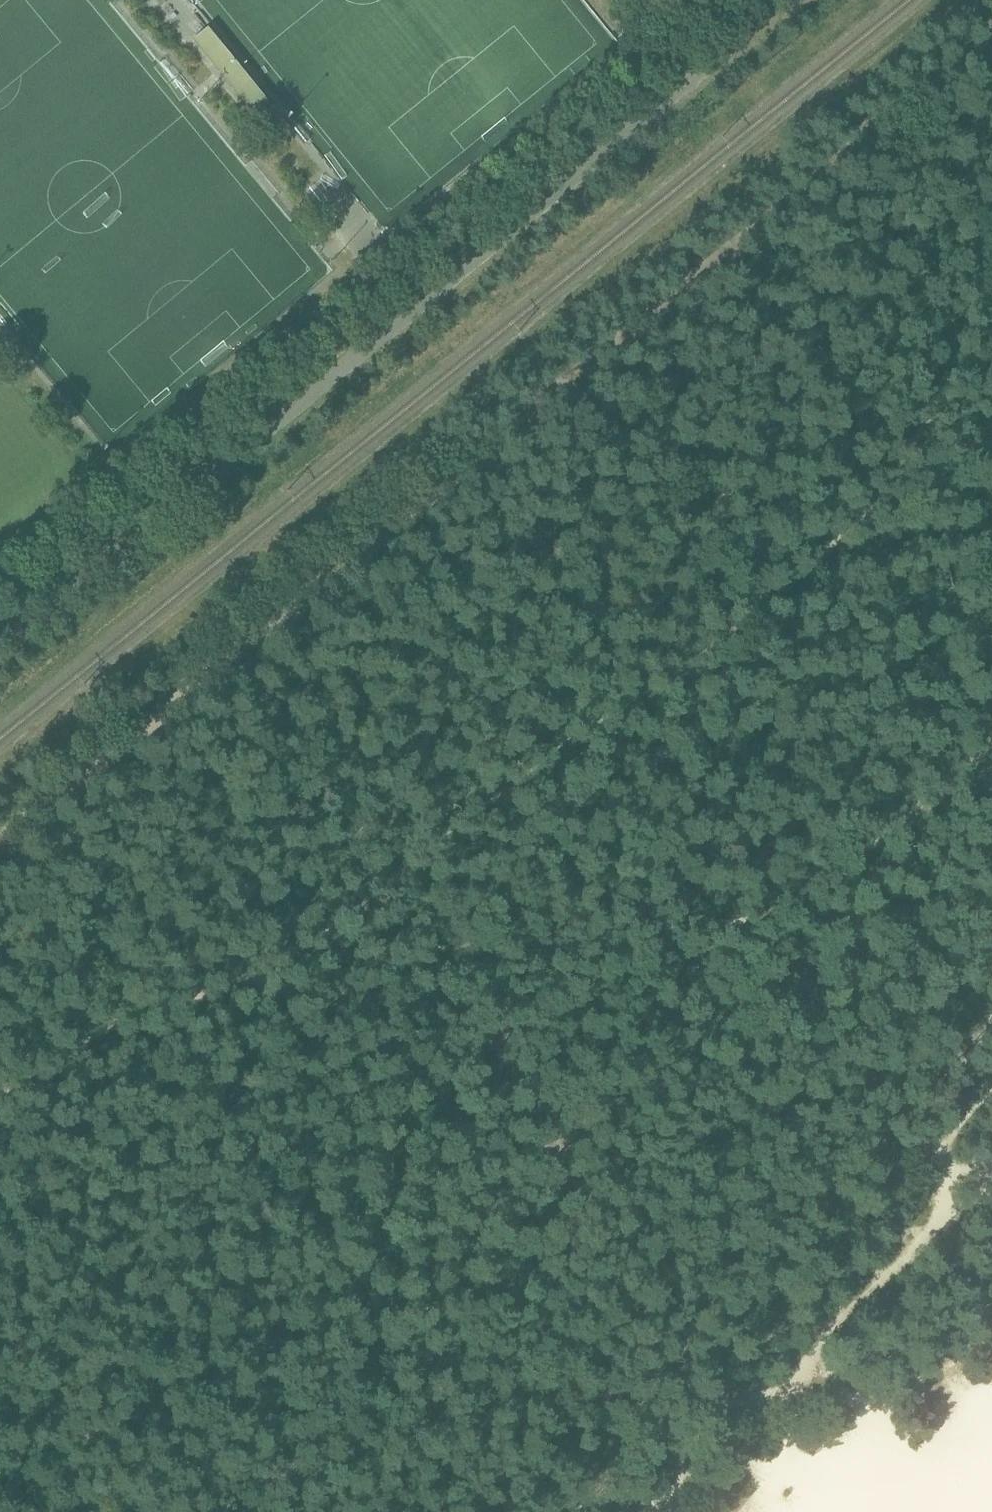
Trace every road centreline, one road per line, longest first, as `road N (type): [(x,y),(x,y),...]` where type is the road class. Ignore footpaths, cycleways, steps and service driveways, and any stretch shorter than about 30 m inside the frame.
road 1 (unclassified): [(0,646),(785,0)]

